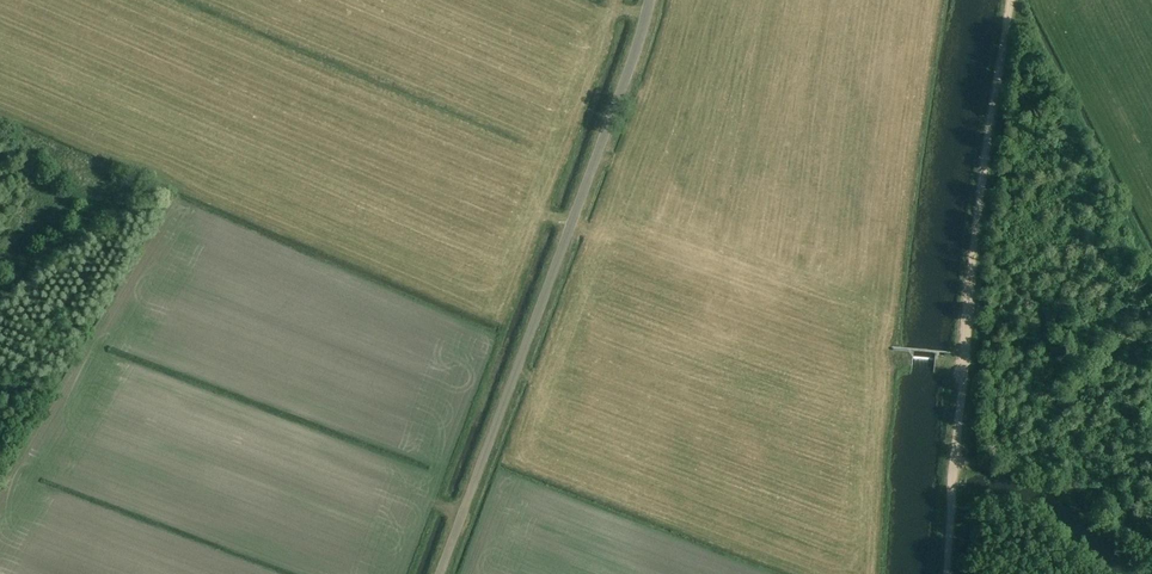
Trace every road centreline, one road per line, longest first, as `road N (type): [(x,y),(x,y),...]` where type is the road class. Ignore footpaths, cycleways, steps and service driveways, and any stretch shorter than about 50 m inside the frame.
road 1 (unclassified): [(441,573),(649,0)]
road 2 (track): [(946,573),(979,214),(1012,0)]

